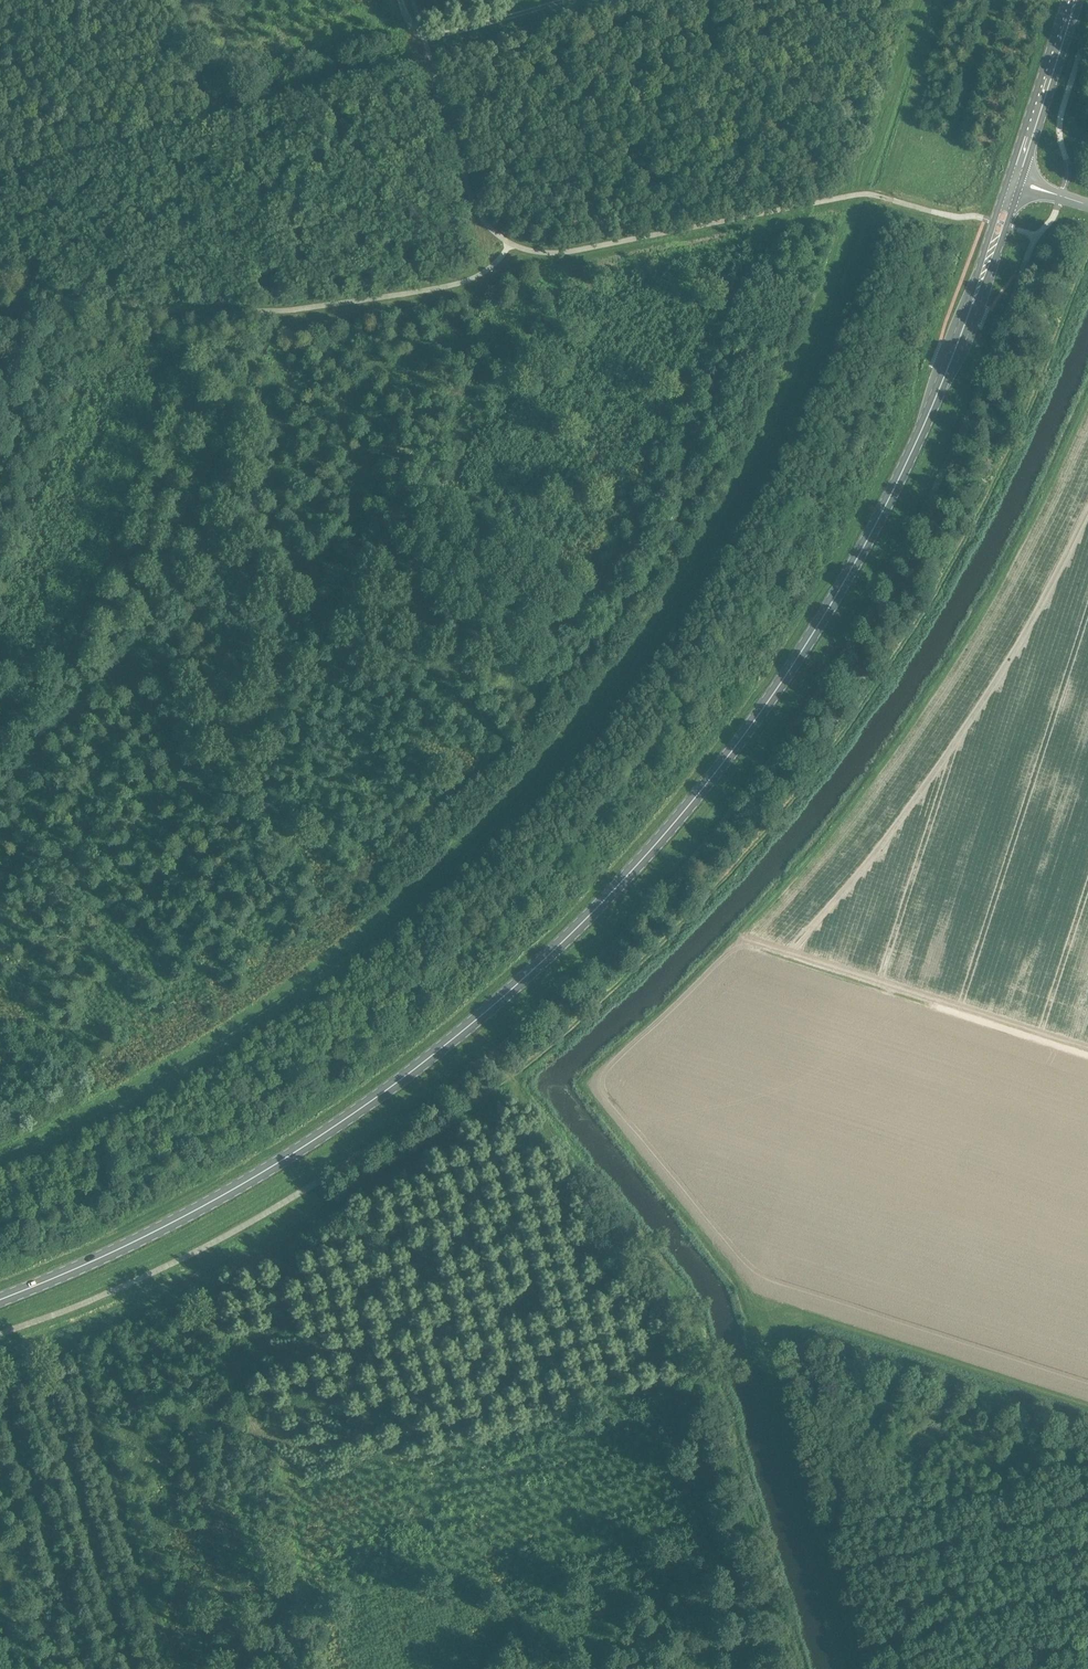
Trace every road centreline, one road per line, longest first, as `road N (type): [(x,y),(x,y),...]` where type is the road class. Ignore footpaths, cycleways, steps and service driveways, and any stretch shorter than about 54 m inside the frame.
road 1 (secondary): [(0,1299),(116,1251),(321,1136),(495,1004),(620,881),(733,750),(866,544),(946,368),(1015,182)]
road 2 (track): [(798,1668),(690,1301),(496,1052)]
road 3 (track): [(281,310),(233,415),(214,511),(161,617),(129,663),(0,800)]
road 4 (track): [(581,0),(424,43),(412,0)]
road 5 (secondary): [(1015,182),(1073,0)]

